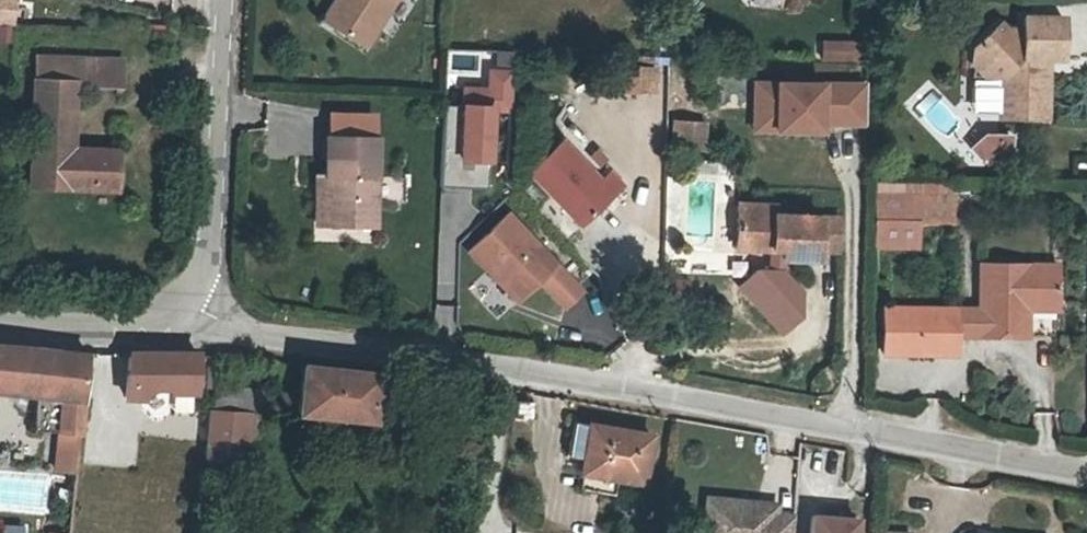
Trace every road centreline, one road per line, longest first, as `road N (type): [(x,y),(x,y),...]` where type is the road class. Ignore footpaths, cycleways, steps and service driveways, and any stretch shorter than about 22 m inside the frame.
road 1 (residential): [(172,326),(719,406),(1086,473)]
road 2 (unclassified): [(172,326),(200,231),(219,0)]
road 3 (residential): [(0,316),(172,326)]

